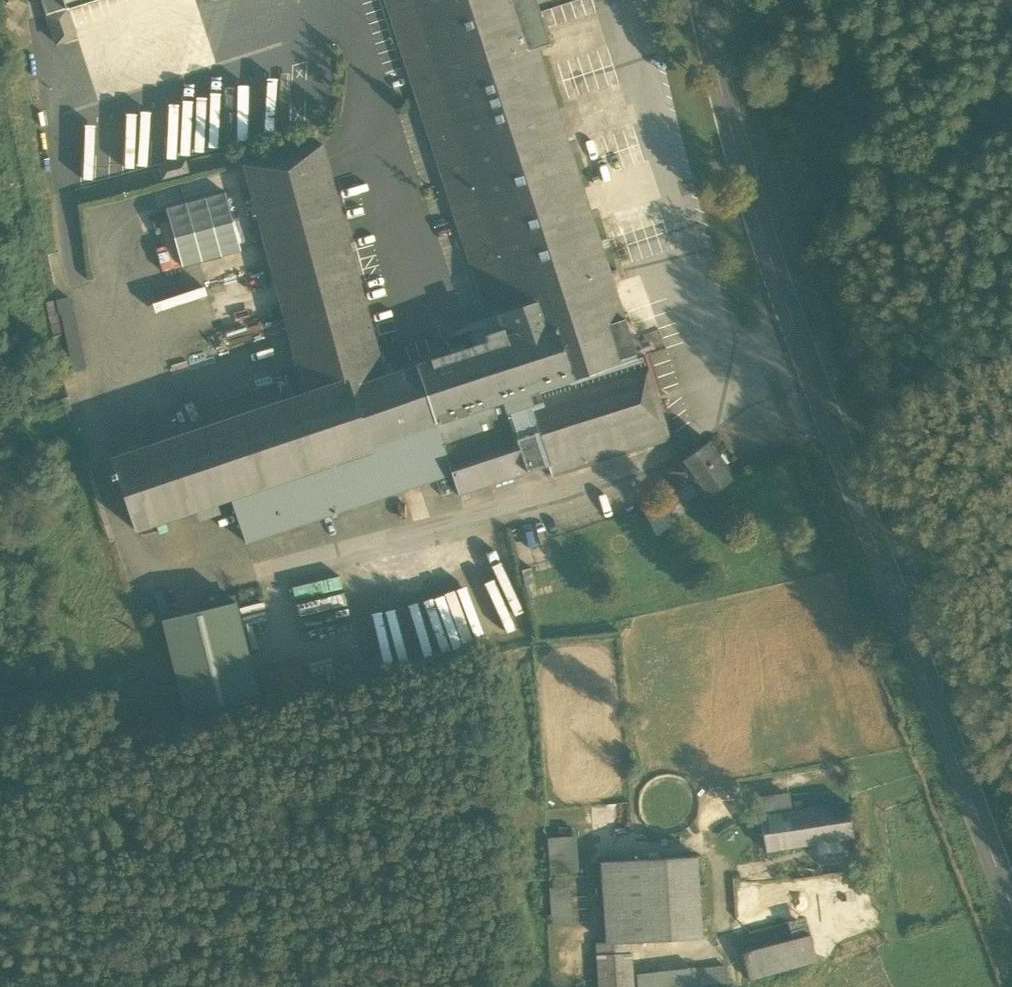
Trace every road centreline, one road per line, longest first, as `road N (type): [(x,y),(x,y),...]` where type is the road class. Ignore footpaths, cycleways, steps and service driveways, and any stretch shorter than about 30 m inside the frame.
road 1 (secondary): [(1011,900),(771,273),(736,170),(703,0)]

